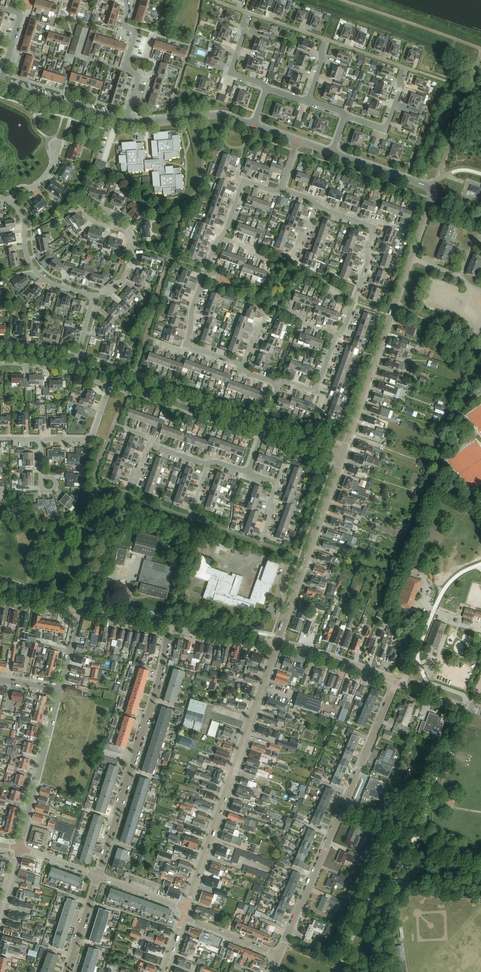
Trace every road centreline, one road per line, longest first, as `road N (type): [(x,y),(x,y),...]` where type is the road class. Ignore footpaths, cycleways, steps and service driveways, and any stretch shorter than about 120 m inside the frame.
road 1 (unclassified): [(279,383),(185,346),(205,270),(241,186),(280,188)]
road 2 (residential): [(279,955),(396,682)]
road 3 (residential): [(185,908),(275,644)]
road 4 (unclassified): [(97,877),(167,626)]
road 5 (residential): [(279,383),(315,391),(373,228)]
road 6 (residential): [(341,456),(409,259)]
road 7 (residential): [(275,644),(341,456)]
road 8 (unclassified): [(19,848),(59,690)]
road 9 (residential): [(8,201),(20,213),(37,274),(95,296)]
road 10 (unclassified): [(125,122),(140,76),(126,70),(136,31),(125,26),(127,0)]
road 11 (unclassified): [(0,85),(125,122)]
road 12 (unclassified): [(125,122),(218,115),(253,126)]
road 13 (tertiary): [(275,644),(396,682)]

